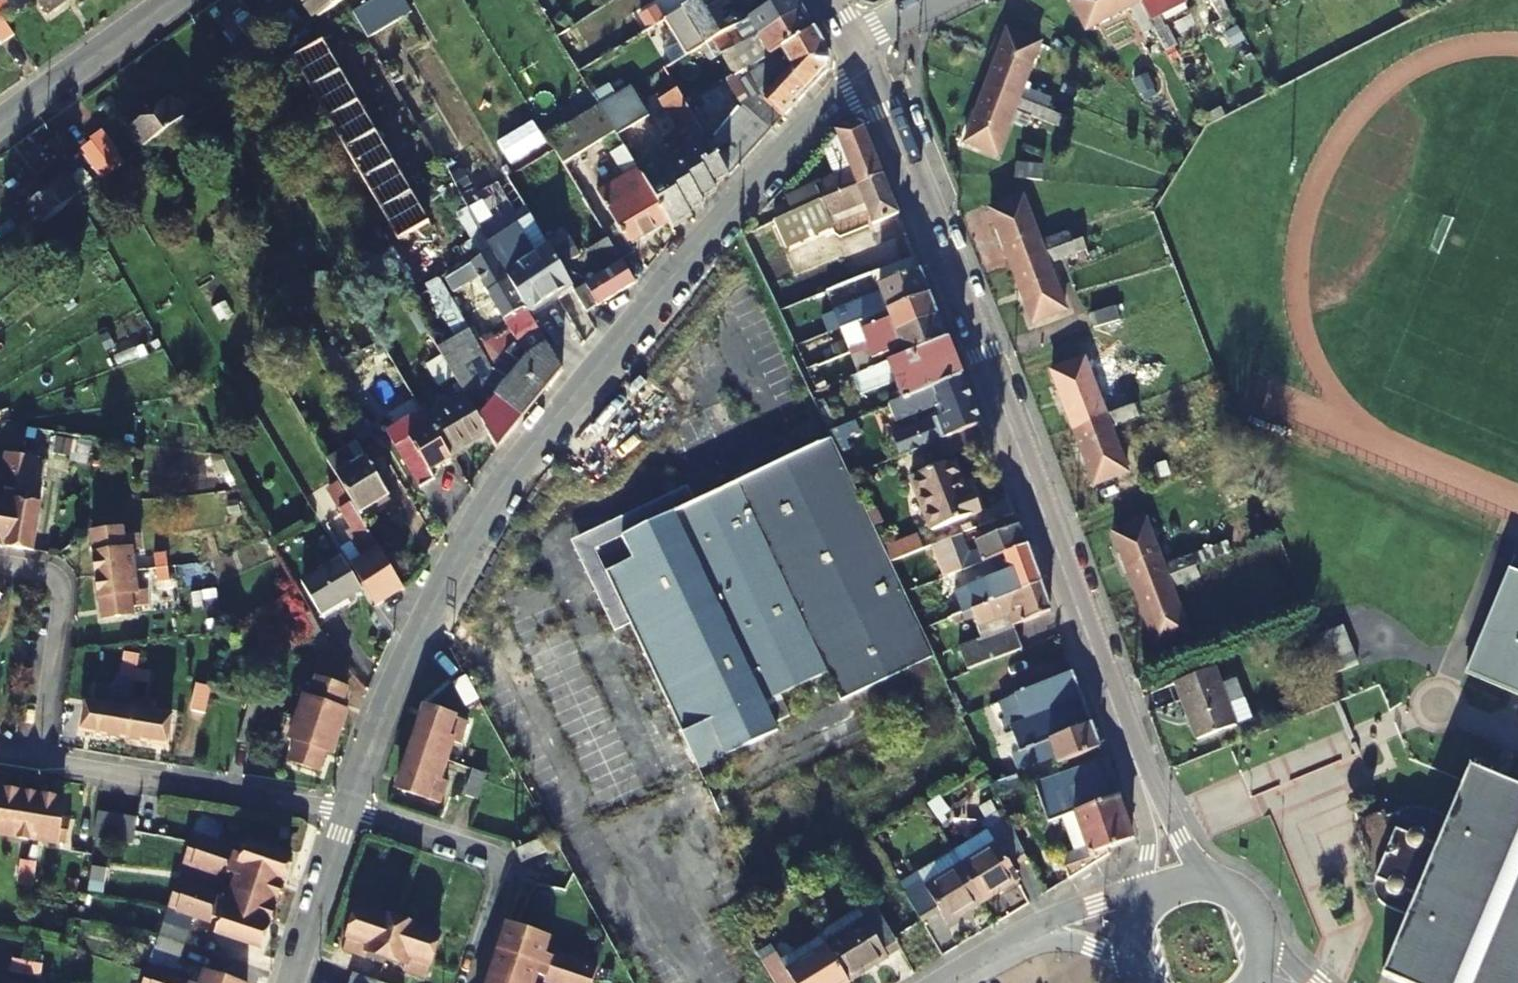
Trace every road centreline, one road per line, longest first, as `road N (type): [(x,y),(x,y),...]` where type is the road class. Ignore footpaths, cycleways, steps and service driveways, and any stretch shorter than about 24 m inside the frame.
road 1 (residential): [(858,46),(837,94),(688,257),(499,487),(395,680),(346,811)]
road 2 (tertiary): [(1143,781),(1030,460),(858,46)]
road 3 (residential): [(346,811),(37,761)]
road 4 (residential): [(346,811),(493,856),(502,885),(470,982)]
road 5 (residential): [(37,761),(61,592),(44,566),(0,559)]
road 6 (residential): [(0,122),(171,0)]
road 7 (residential): [(346,811),(291,982)]
road 8 (tertiary): [(1257,982),(1259,933),(1234,886),(1211,876)]

